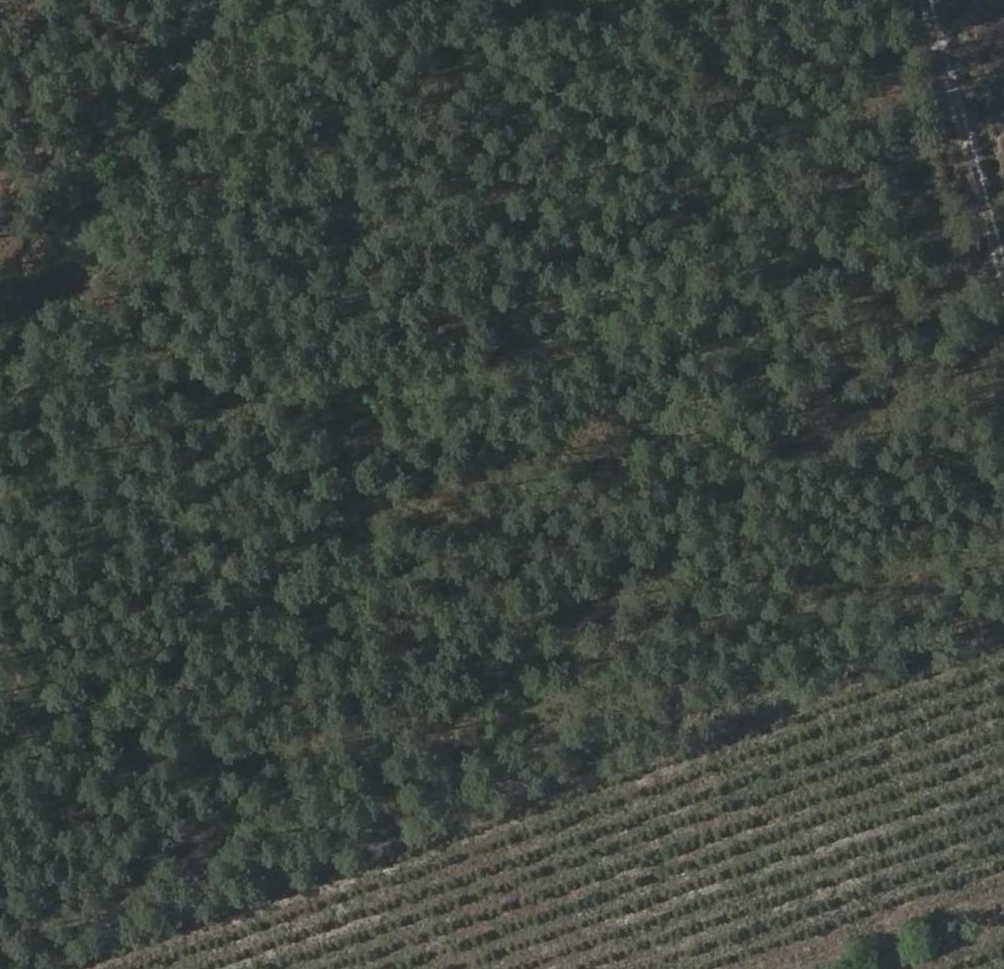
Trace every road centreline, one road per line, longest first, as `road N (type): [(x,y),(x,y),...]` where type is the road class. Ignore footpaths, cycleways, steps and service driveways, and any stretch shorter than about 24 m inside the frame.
road 1 (track): [(227,0),(0,346)]
road 2 (track): [(934,0),(1003,252)]

